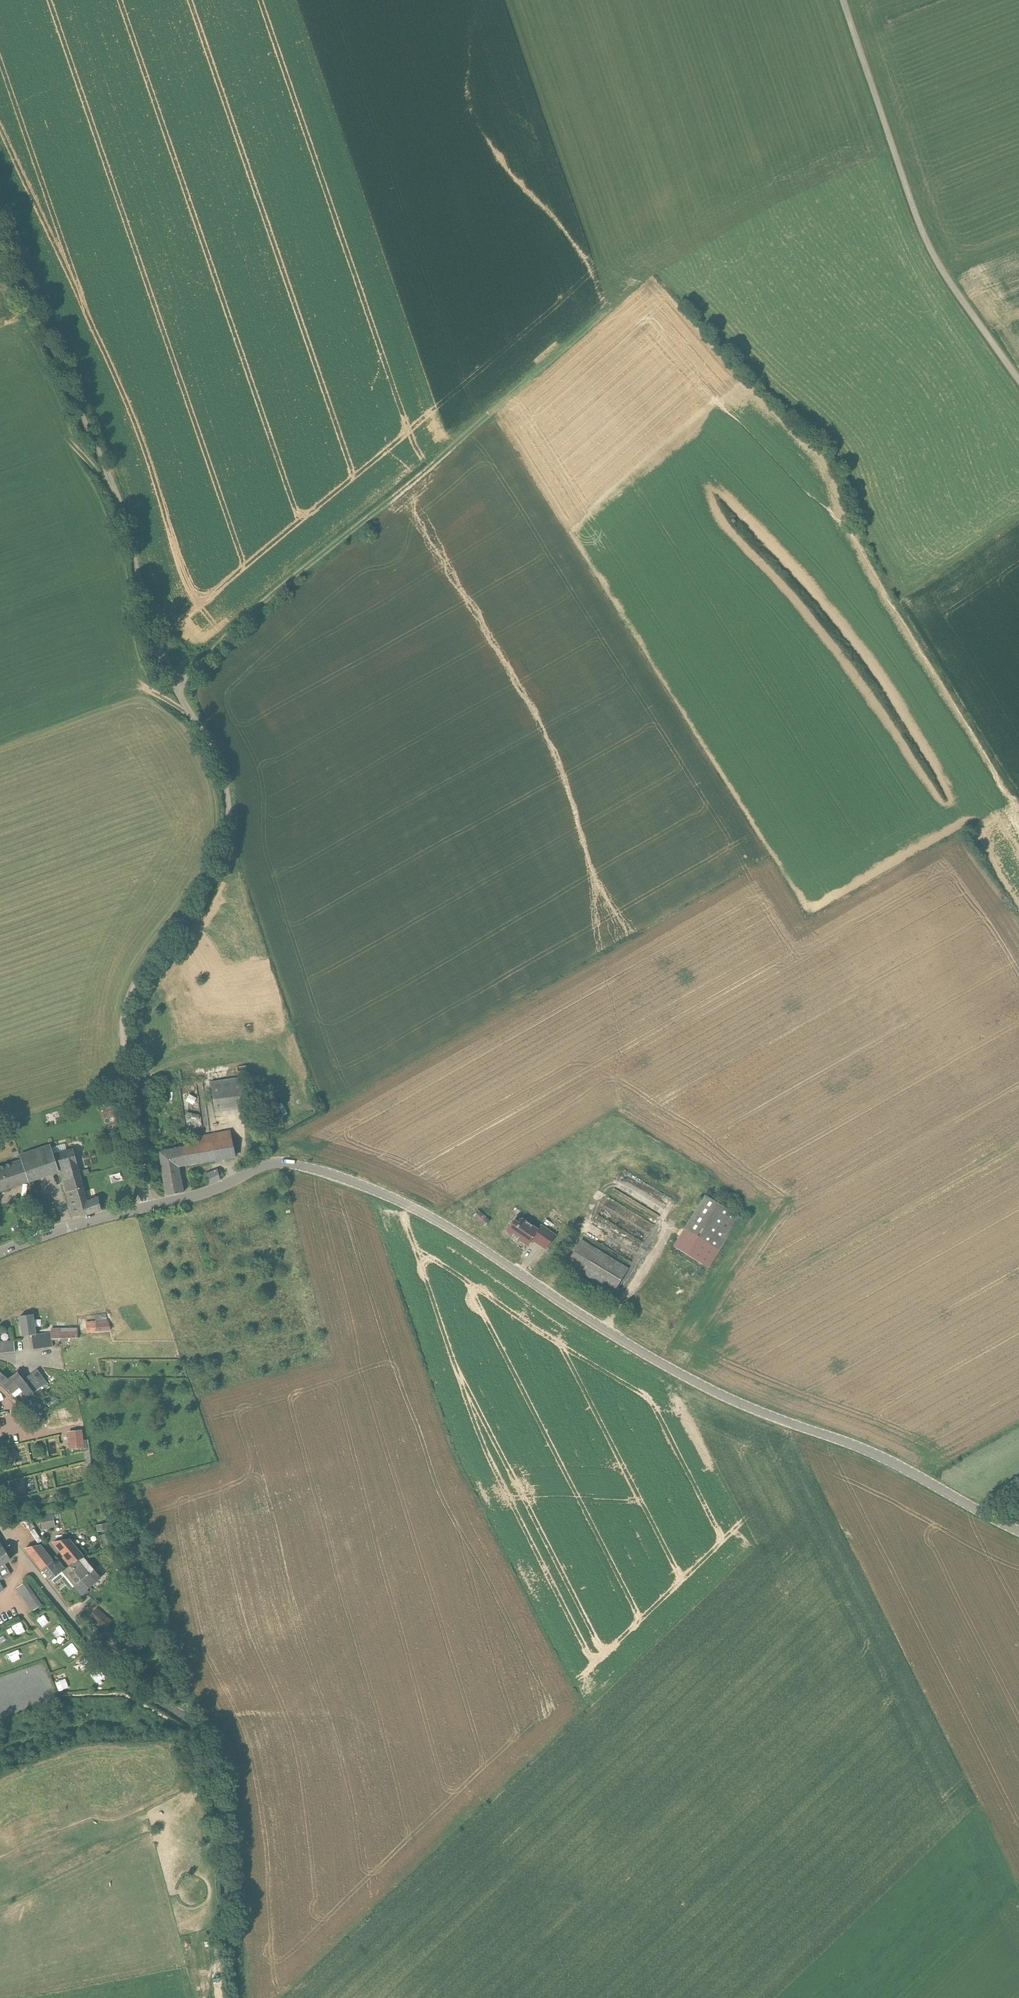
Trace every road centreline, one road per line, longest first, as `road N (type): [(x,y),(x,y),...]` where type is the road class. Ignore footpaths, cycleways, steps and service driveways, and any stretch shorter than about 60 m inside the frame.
road 1 (unclassified): [(149,1207),(124,1017),(144,968),(214,875),(226,839),(227,797),(148,625),(108,475),(0,237)]
road 2 (unclassified): [(1018,1531),(875,1454),(689,1378),(406,1205),(319,1171),(273,1163)]
road 3 (unclassified): [(236,1997),(218,1803),(200,1736),(125,1679),(0,1527)]
road 4 (unclassified): [(1018,380),(927,241),(843,0)]
road 5 (track): [(177,690),(274,593),(415,479)]
road 6 (track): [(57,1695),(124,1694),(171,1722),(189,1741),(194,1784)]
road 7 (unclassified): [(0,1252),(149,1207)]
road 8 (unclassified): [(149,1207),(209,1192),(273,1163)]

